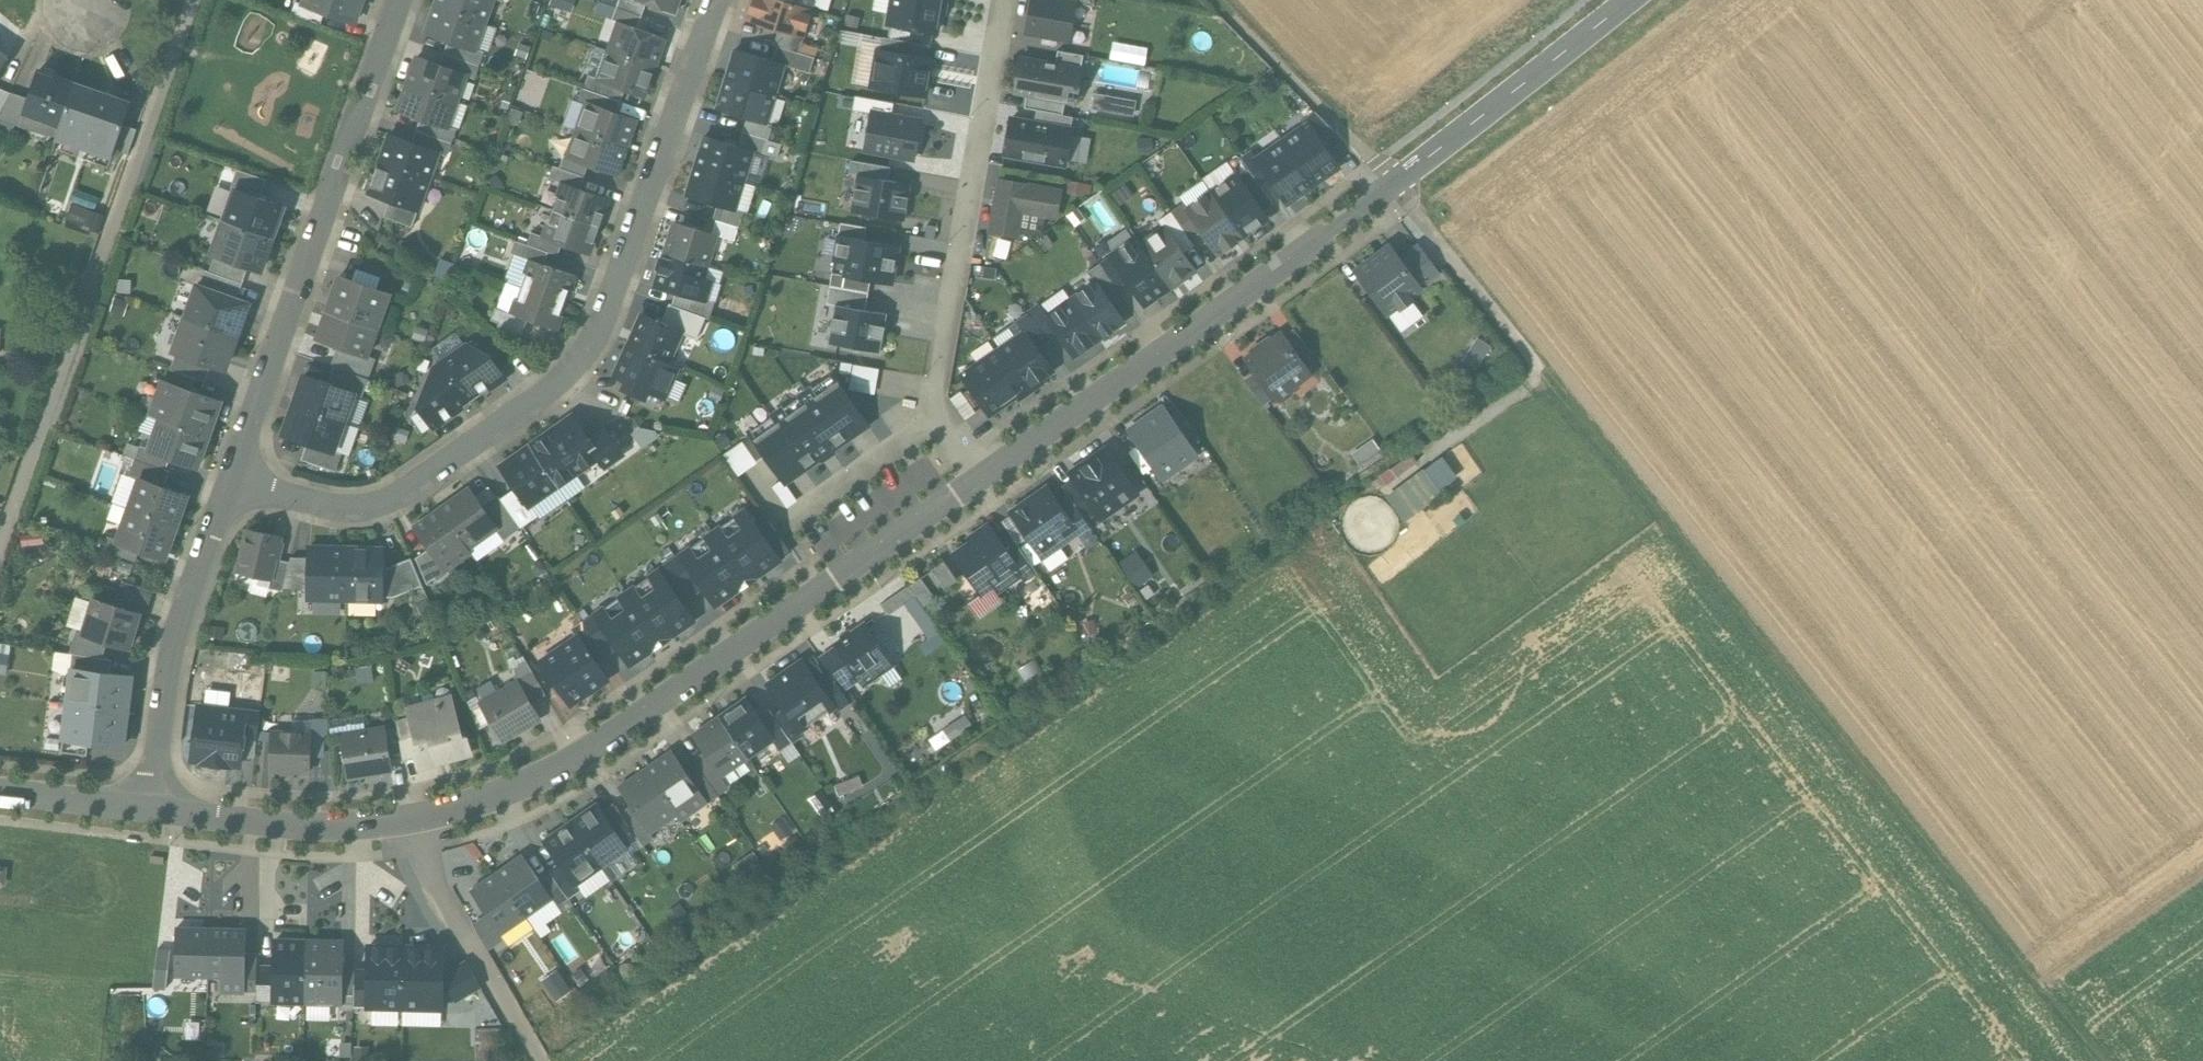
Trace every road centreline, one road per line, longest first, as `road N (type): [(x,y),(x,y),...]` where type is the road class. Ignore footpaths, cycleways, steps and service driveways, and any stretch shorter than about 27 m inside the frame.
road 1 (residential): [(977,484),(543,782),(405,825),(296,832),(153,812)]
road 2 (track): [(1536,373),(2089,1060)]
road 3 (residential): [(1633,0),(1395,191),(977,484)]
road 4 (residential): [(711,0),(605,325),(580,372),(391,512),(328,516),(231,486)]
road 5 (track): [(1219,0),(1376,166),(1536,373),(1531,387),(1387,491)]
road 6 (residential): [(405,0),(337,164),(231,486)]
road 7 (residential): [(1007,0),(933,395),(938,427)]
road 8 (residential): [(231,486),(177,638),(153,812)]
road 9 (track): [(405,825),(538,1060)]
road 10 (residential): [(938,427),(795,521)]
road 11 (residential): [(153,812),(0,798)]

